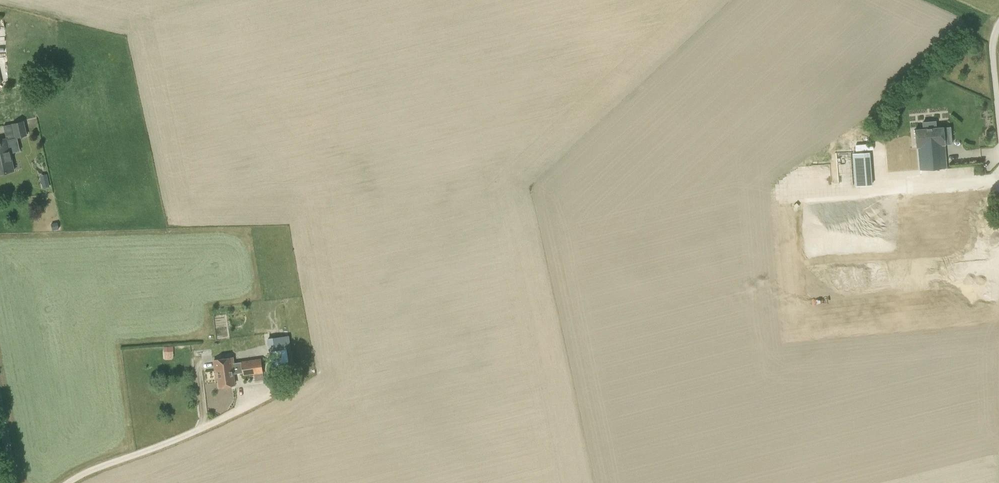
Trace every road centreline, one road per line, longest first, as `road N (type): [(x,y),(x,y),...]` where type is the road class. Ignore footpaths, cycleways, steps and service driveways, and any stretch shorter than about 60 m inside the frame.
road 1 (unclassified): [(998,150),(991,66),(998,24)]

